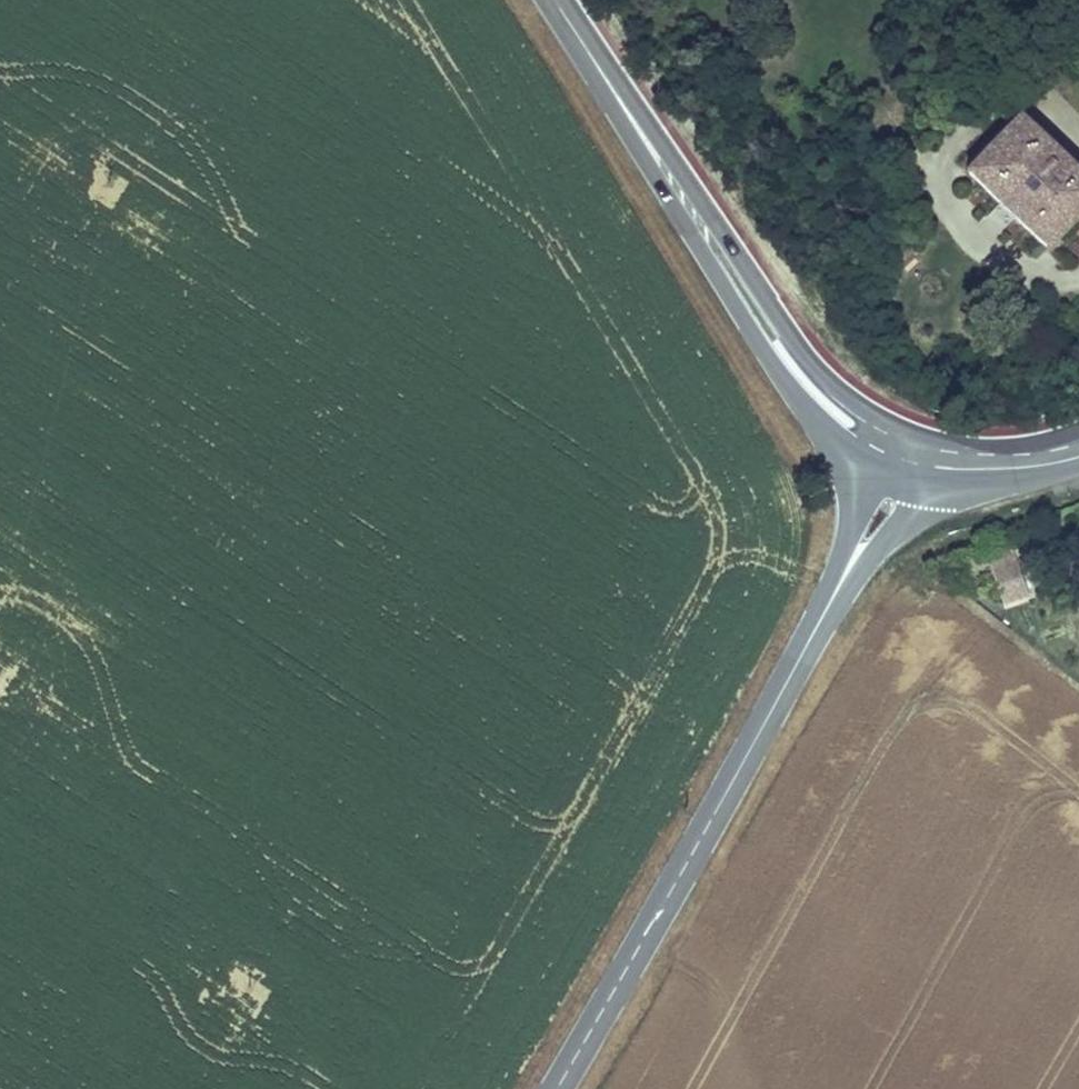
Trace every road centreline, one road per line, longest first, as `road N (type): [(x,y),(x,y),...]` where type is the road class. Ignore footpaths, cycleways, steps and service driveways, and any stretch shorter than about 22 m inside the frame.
road 1 (tertiary): [(906,451),(889,499),(555,1088)]
road 2 (tertiary): [(553,0),(777,346),(830,404),(906,451)]
road 3 (unclassified): [(906,451),(980,462),(1078,449)]

